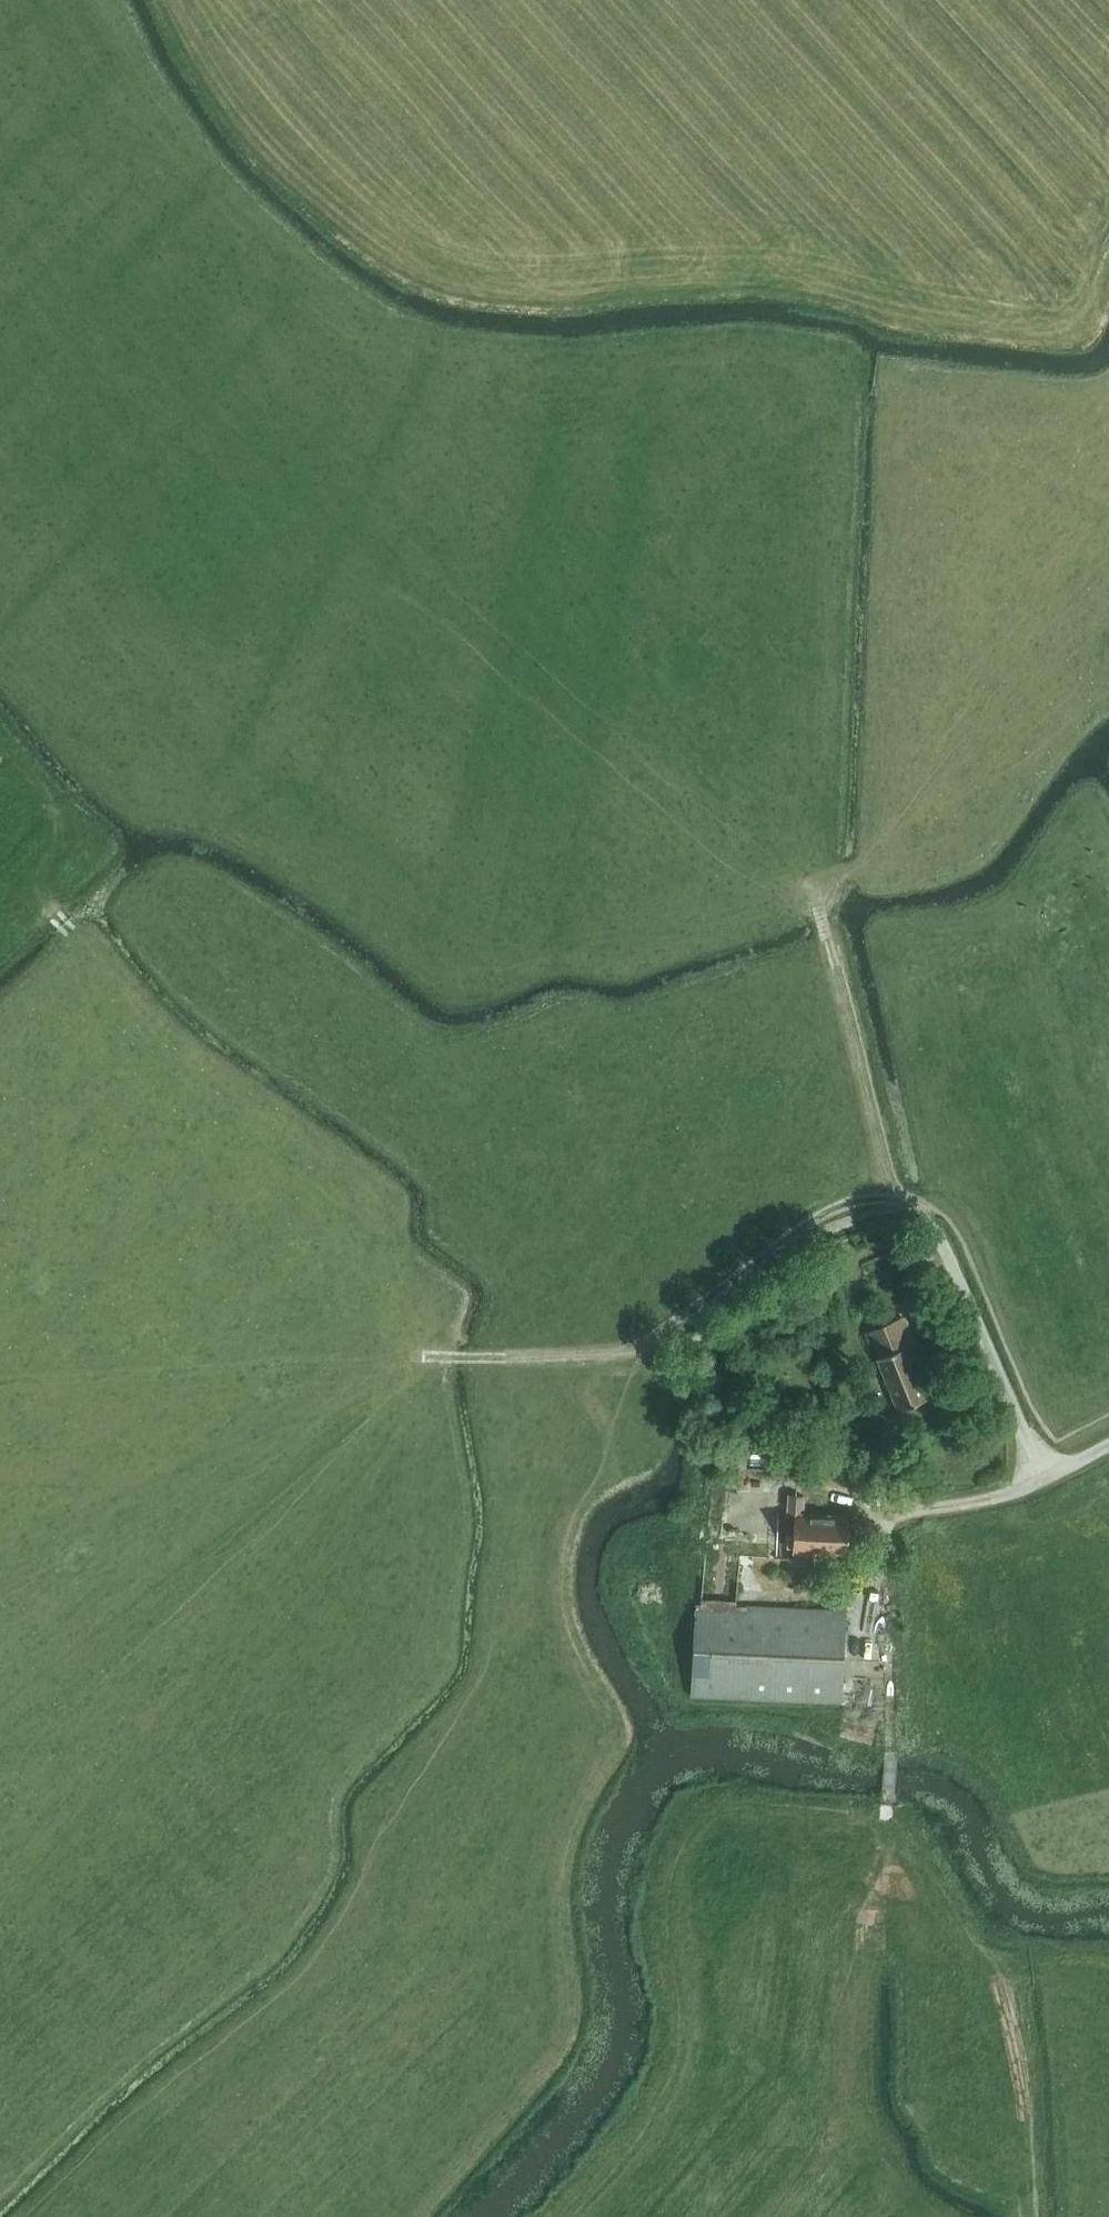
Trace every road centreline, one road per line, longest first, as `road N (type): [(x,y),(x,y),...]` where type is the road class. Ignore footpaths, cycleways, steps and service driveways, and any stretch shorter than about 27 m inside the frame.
road 1 (track): [(1026,2216),(1004,1987),(887,1836),(886,1685)]
road 2 (track): [(918,1211),(886,1193),(846,1199),(790,1227),(643,1343),(596,1353),(429,1358)]

